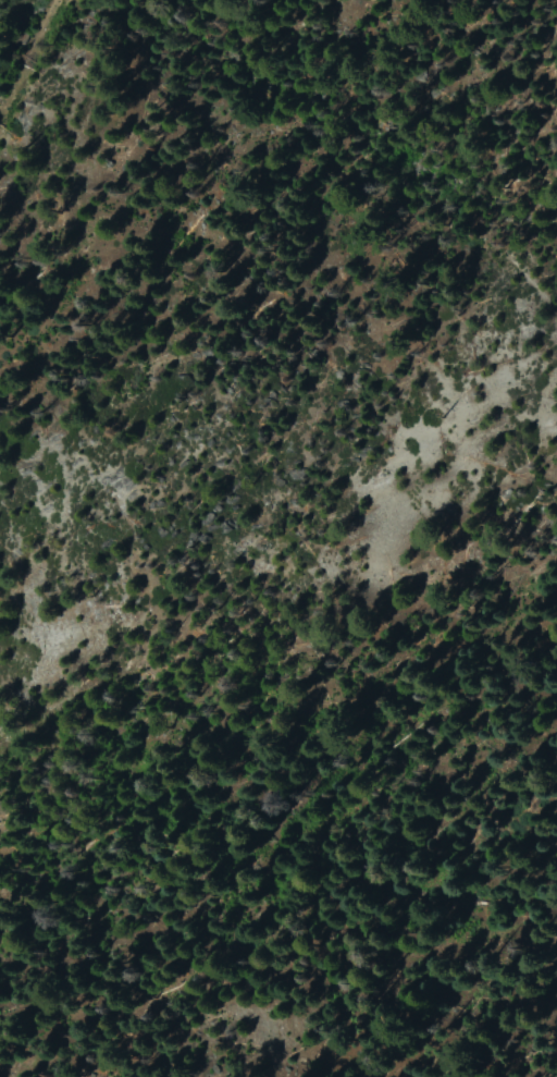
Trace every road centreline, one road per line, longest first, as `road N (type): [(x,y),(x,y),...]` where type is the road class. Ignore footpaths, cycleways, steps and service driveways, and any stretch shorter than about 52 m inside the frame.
road 1 (track): [(0,155),(28,89),(105,0)]

